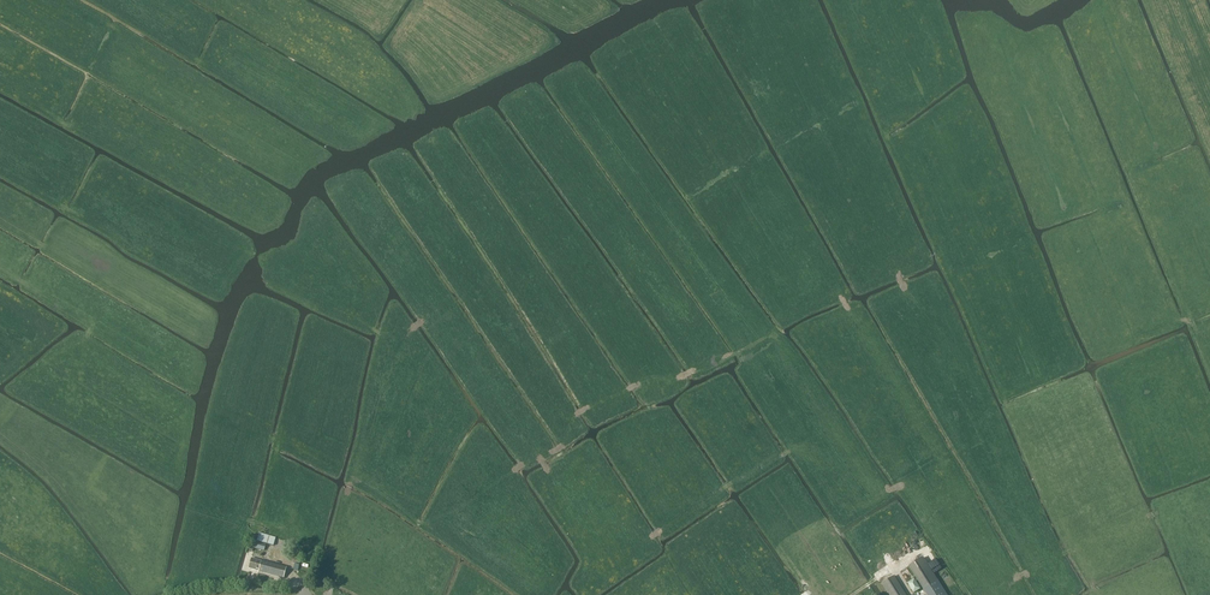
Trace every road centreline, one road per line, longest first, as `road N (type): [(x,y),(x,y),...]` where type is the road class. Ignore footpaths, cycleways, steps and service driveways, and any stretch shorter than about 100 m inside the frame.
road 1 (track): [(542,460),(561,448),(575,416),(628,390),(732,361),(778,335),(888,492),(912,489),(997,594)]

